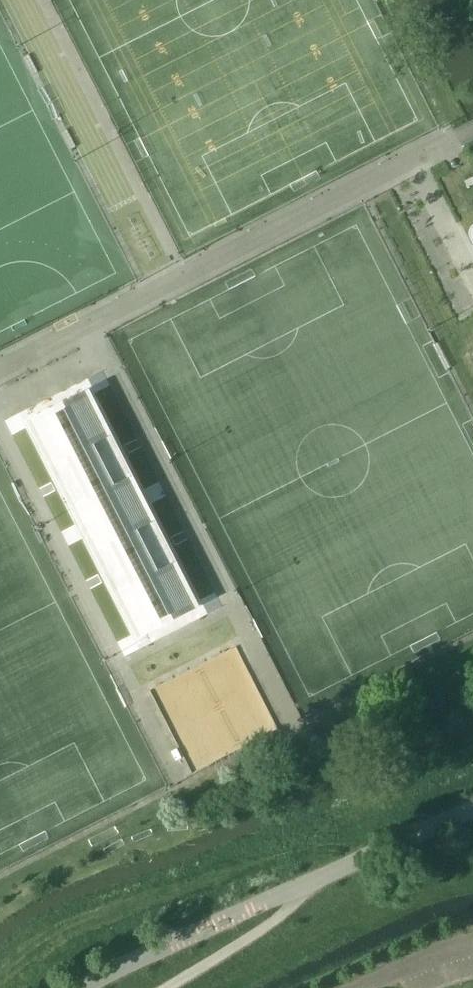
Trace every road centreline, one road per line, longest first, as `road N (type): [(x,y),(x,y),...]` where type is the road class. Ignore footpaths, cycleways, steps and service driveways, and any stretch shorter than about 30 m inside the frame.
road 1 (unclassified): [(472,810),(318,878)]

